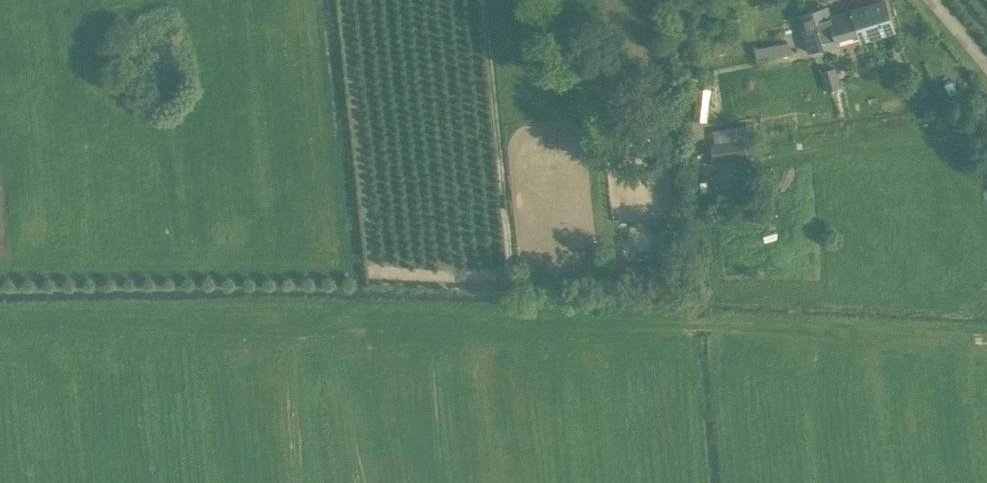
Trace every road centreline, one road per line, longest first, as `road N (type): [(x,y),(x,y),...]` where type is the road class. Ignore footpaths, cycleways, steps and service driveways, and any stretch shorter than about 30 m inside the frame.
road 1 (track): [(622,324),(986,340)]

